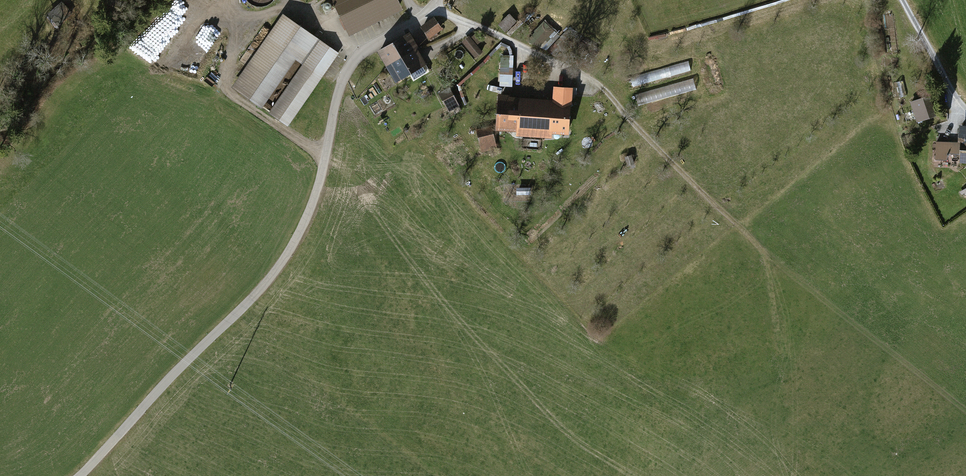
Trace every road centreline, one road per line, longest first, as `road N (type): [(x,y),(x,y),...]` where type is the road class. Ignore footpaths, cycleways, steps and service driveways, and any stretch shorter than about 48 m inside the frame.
road 1 (unclassified): [(437,0),(347,71),(315,195),(275,272),(80,475)]
road 2 (track): [(587,78),(758,247),(777,327)]

